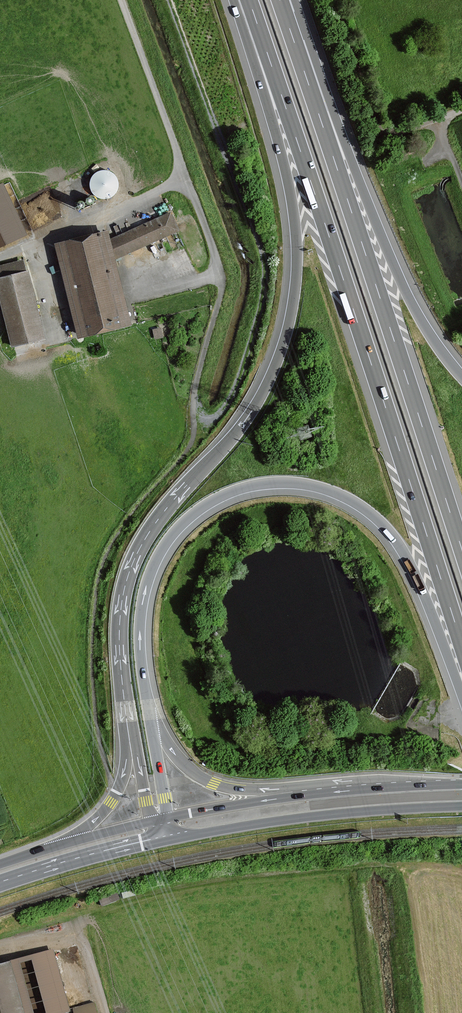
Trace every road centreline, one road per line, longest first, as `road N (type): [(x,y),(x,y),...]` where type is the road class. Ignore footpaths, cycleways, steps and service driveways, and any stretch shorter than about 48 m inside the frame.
road 1 (motorway): [(275,77),(296,237),(290,318),(258,401),(154,525),(130,571),(119,640),(130,741)]
road 2 (motorway): [(275,77),(461,645)]
road 3 (motorway): [(150,721),(141,628),(156,561),(203,508),(262,485),(329,492),(381,524),(461,671)]
road 4 (motorway): [(461,553),(303,66)]
road 5 (unclassified): [(0,258),(134,203),(177,173),(175,147),(121,0)]
road 6 (track): [(439,884),(387,864),(253,876),(116,901),(74,928)]
road 7 (motorway): [(461,376),(410,299),(303,66)]
road 8 (secondary): [(173,839),(299,818),(461,806)]
road 9 (motorway): [(335,791),(214,783),(187,766),(150,721)]
road 10 (secondary): [(335,791),(169,818)]
road 11 (track): [(228,156),(170,0)]
road 12 (secondary): [(0,886),(154,843)]
road 13 (motorway): [(130,741),(111,802),(56,847)]
road 14 (secondary): [(461,785),(335,791)]

